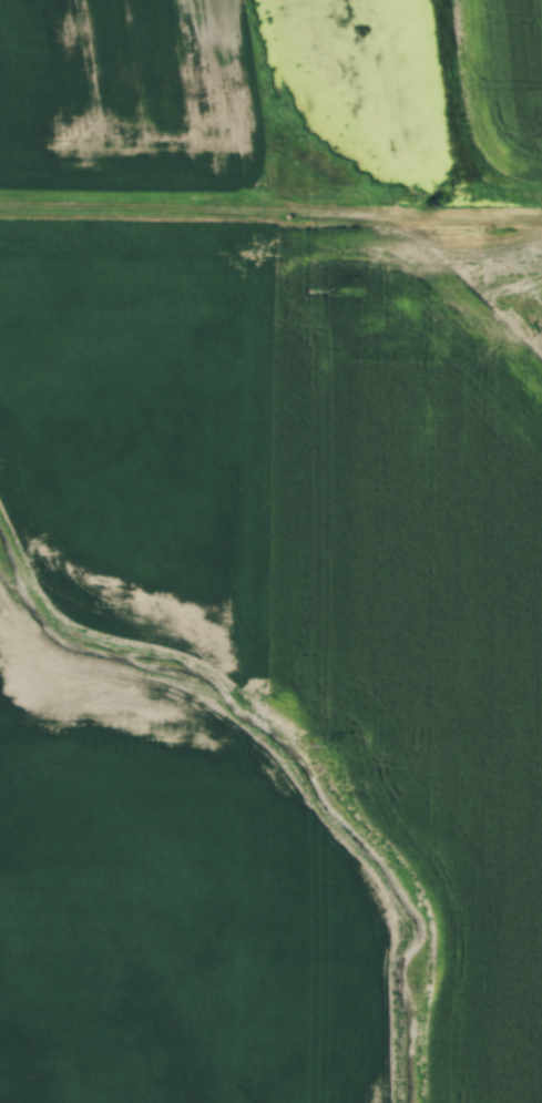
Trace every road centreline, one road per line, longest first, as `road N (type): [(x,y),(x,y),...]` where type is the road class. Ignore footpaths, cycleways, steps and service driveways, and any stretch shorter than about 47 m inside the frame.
road 1 (track): [(0,212),(541,221)]

